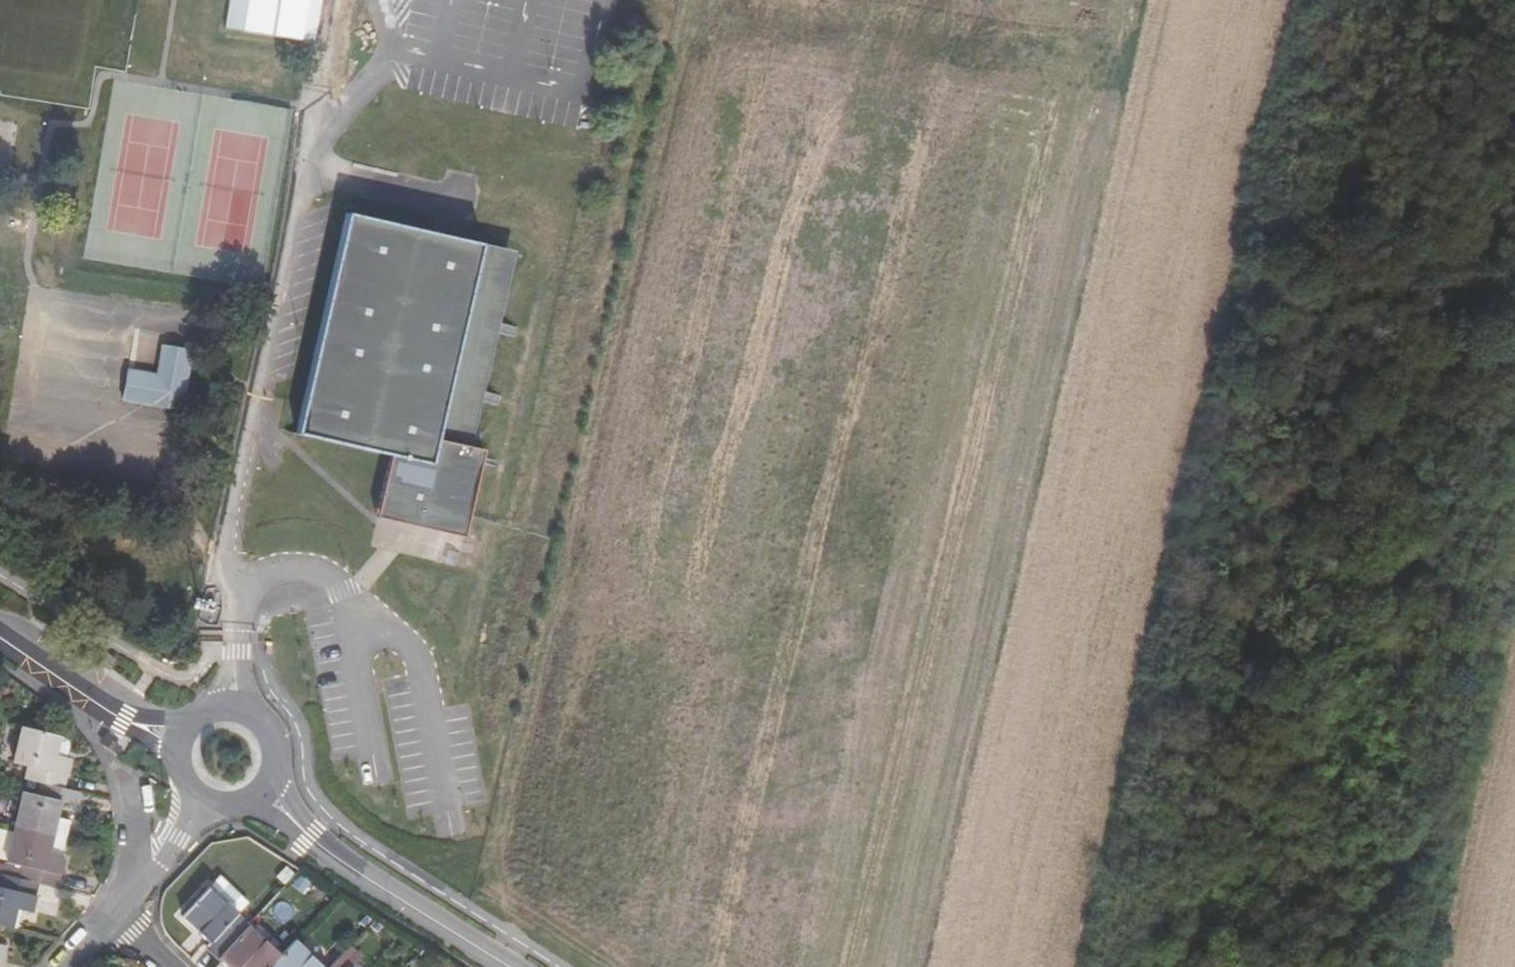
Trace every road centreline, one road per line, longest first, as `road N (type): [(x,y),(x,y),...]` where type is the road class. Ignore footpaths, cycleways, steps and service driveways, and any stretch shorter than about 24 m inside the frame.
road 1 (residential): [(260,790),(359,873),(508,966)]
road 2 (track): [(1453,966),(1514,709)]
road 3 (unclassified): [(0,636),(124,719),(186,739)]
road 4 (residential): [(260,790),(272,764),(257,725),(217,715),(186,739)]

